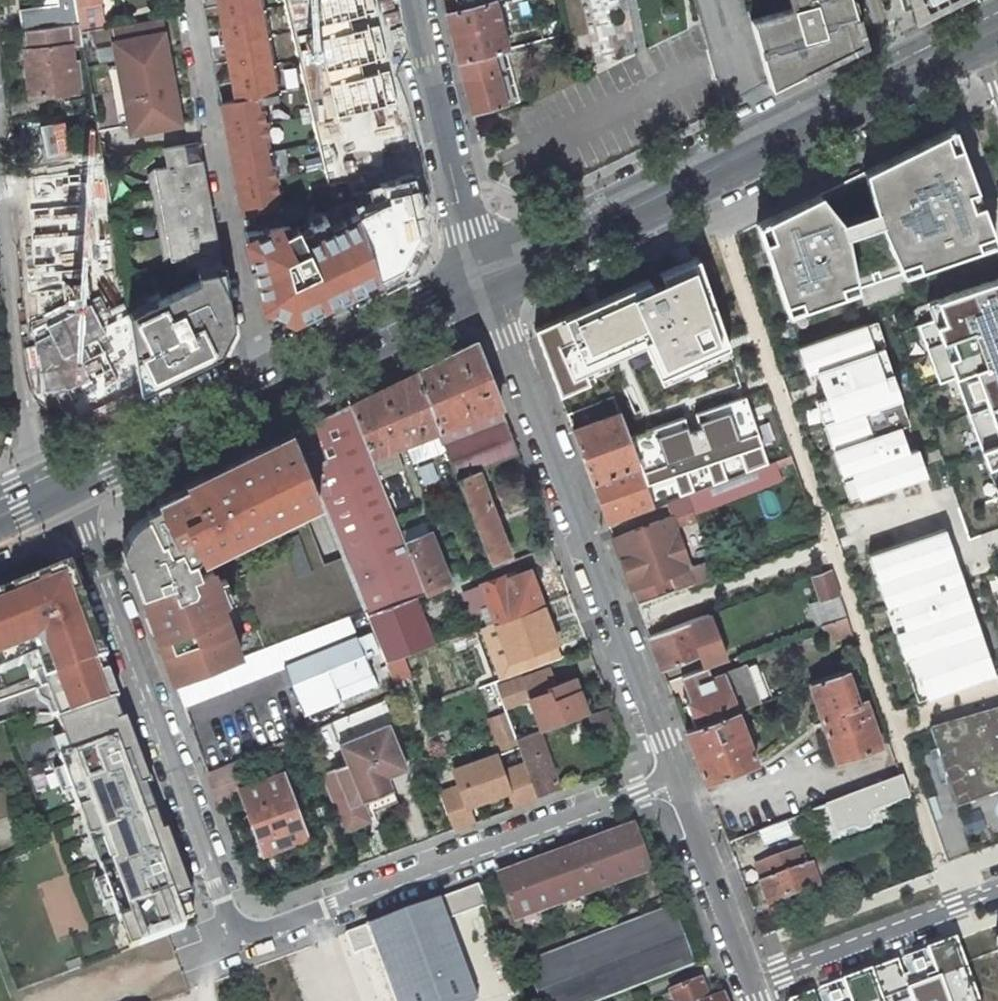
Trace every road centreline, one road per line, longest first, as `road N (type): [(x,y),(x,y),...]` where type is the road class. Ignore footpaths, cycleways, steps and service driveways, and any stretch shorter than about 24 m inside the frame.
road 1 (residential): [(669,777),(237,941),(64,484)]
road 2 (residential): [(891,727),(708,171)]
road 3 (residential): [(484,280),(669,777)]
road 4 (residential): [(189,0),(266,388)]
road 5 (residential): [(0,123),(36,436),(64,484)]
road 6 (unclassified): [(484,280),(416,0)]
road 7 (residential): [(748,983),(997,894)]
road 8 (secondary): [(708,171),(484,280)]
road 9 (secondary): [(484,280),(266,388)]
road 10 (secondary): [(915,69),(708,171)]
road 11 (secondary): [(266,388),(64,484)]
road 12 (residential): [(669,777),(748,983)]
road 13 (residential): [(942,875),(891,727)]

